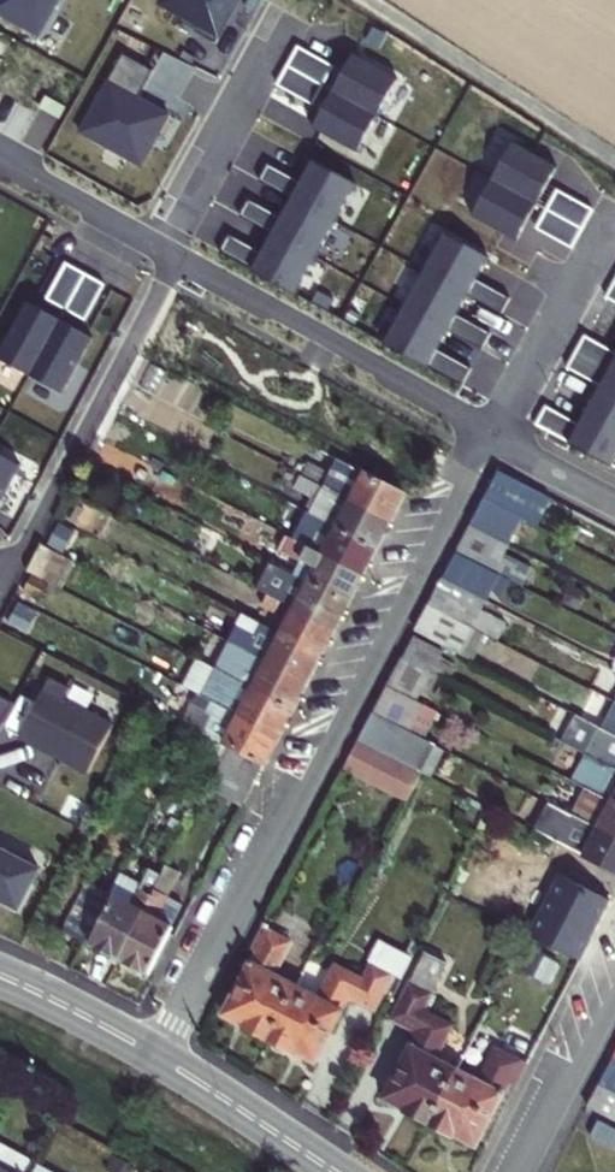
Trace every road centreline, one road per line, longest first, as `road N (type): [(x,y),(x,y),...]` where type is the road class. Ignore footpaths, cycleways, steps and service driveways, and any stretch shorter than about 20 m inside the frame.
road 1 (residential): [(164,1061),(490,433)]
road 2 (residential): [(174,255),(0,580)]
road 3 (residential): [(174,255),(490,433)]
road 4 (track): [(361,0),(614,167)]
road 5 (residential): [(287,15),(164,249)]
road 6 (residential): [(490,433),(613,209)]
road 7 (residential): [(614,979),(515,1171)]
road 8 (tertiary): [(164,1061),(333,1171)]
road 9 (residential): [(0,157),(164,249)]
road 10 (tertiary): [(0,975),(164,1061)]
road 11 (residential): [(490,433),(614,498)]

